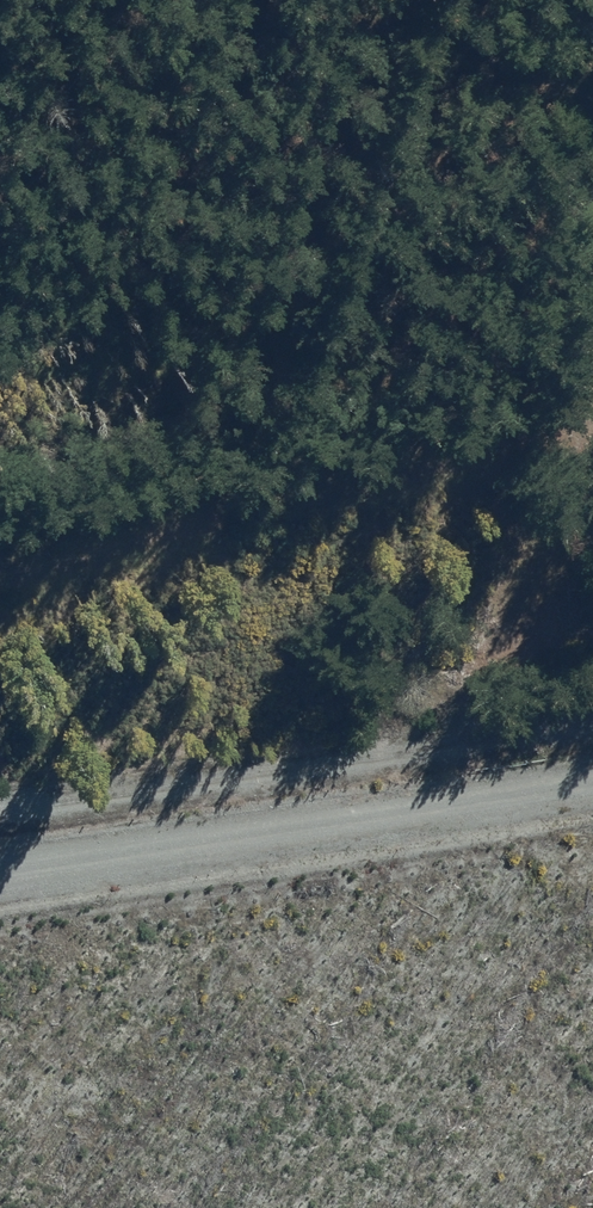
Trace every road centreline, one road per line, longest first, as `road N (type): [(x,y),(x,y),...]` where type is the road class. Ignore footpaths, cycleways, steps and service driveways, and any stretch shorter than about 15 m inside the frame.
road 1 (track): [(0,813),(592,724)]
road 2 (unclassified): [(0,865),(592,781)]
road 3 (track): [(592,314),(547,429),(513,583),(494,765)]
road 4 (track): [(373,0),(592,118)]

